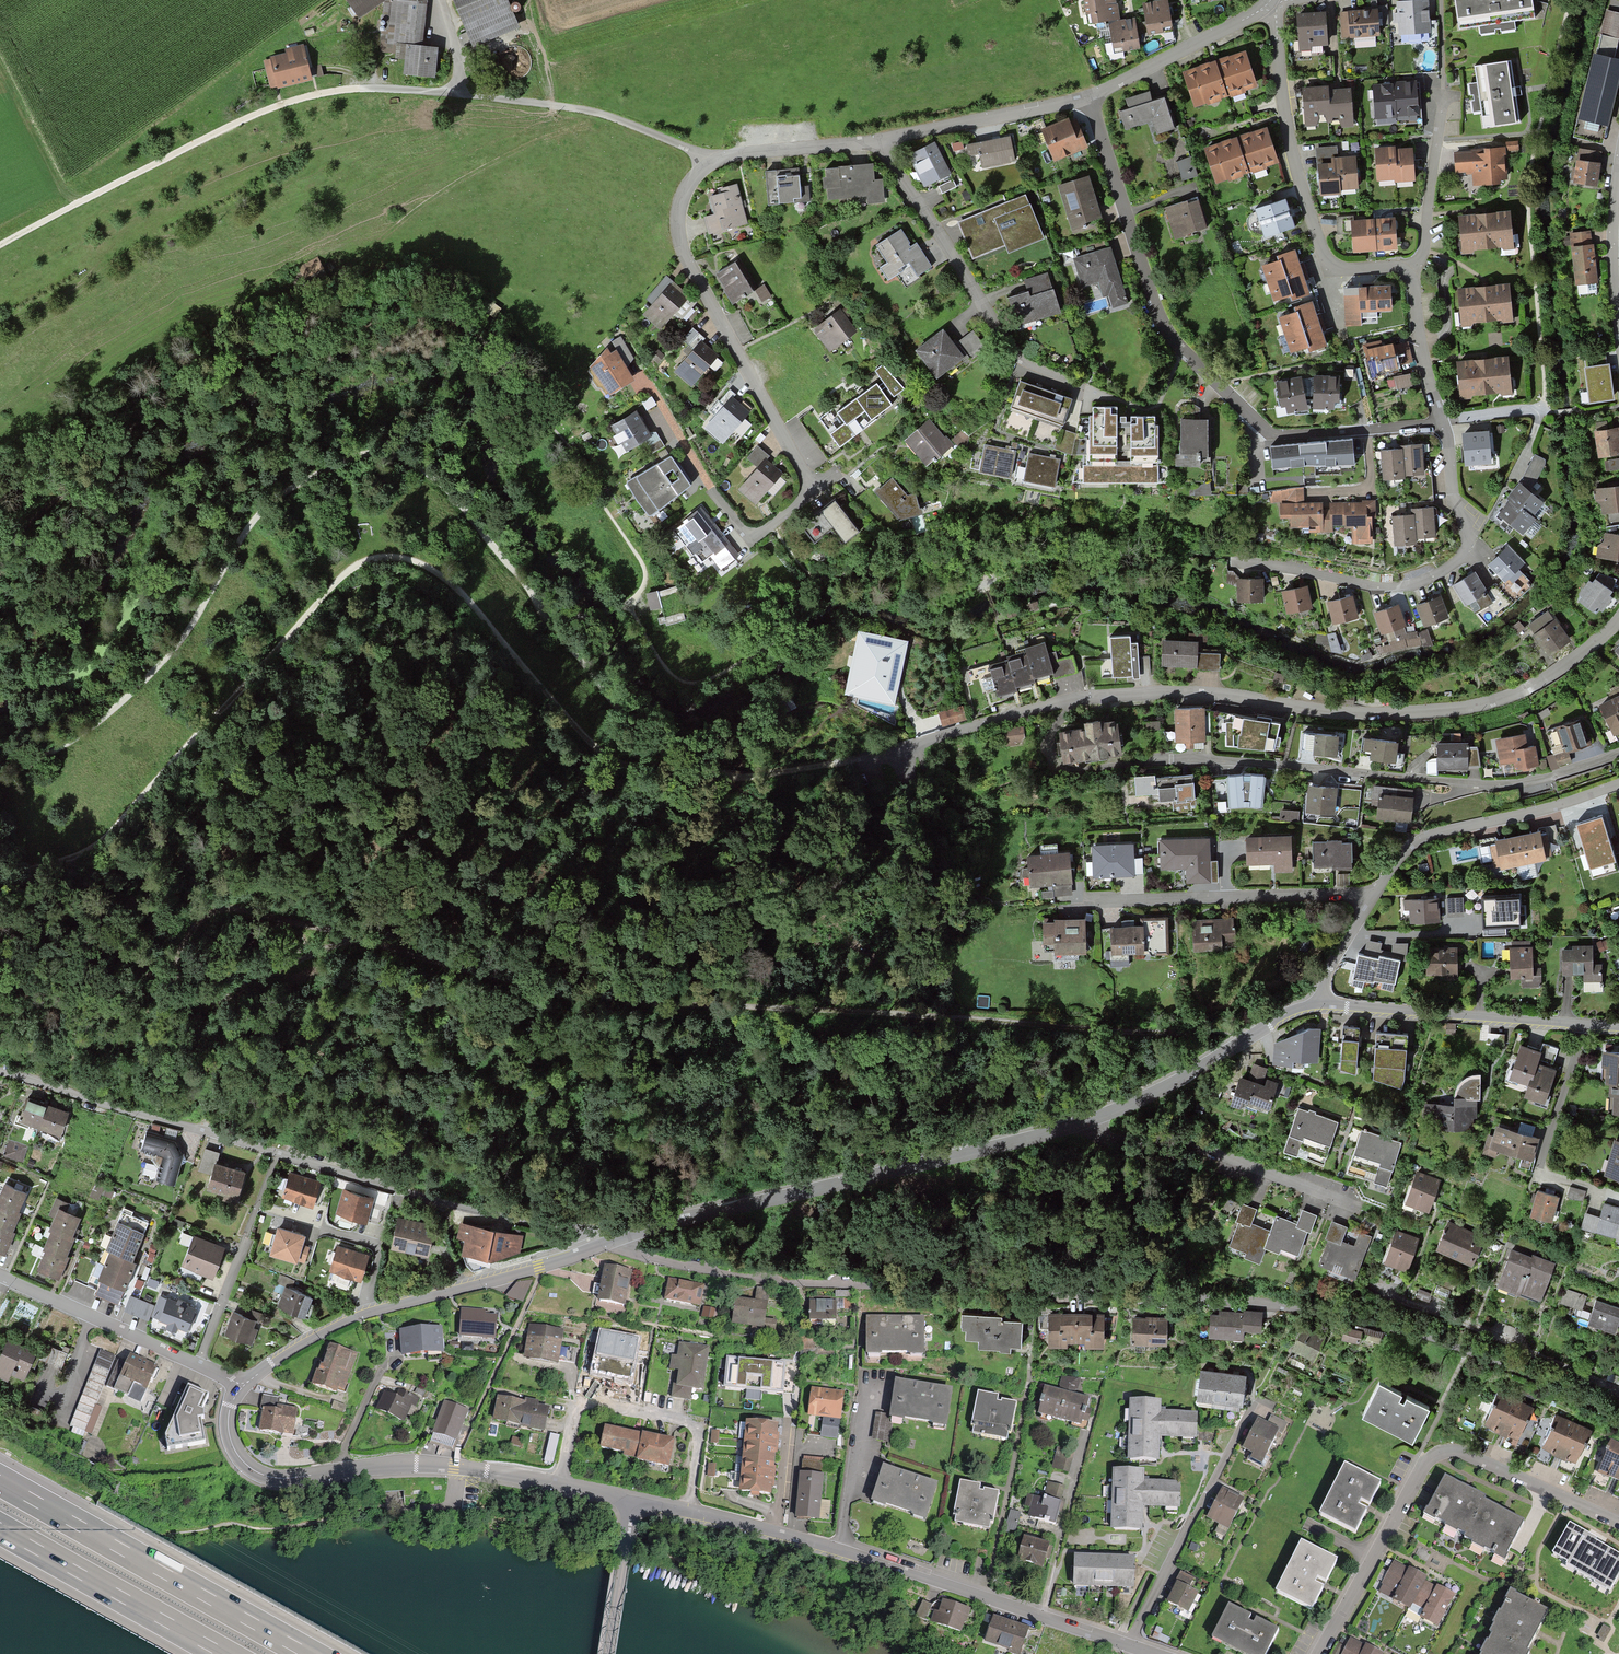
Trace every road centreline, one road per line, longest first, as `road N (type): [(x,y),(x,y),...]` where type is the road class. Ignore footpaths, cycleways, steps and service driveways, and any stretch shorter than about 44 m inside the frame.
road 1 (track): [(1246,1040),(1227,1032),(647,1003),(488,977),(241,909),(201,919),(171,966),(179,991),(215,1002),(299,960)]
road 2 (track): [(540,611),(643,739),(728,777),(629,772),(575,725),(449,580),(422,561),(394,556),(332,588),(130,812),(77,856),(0,876)]
road 3 (residential): [(1618,1417),(1476,1356),(1292,1307),(1062,1287),(789,1283),(647,1256),(613,1241)]
road 4 (track): [(627,604),(642,596),(645,565),(526,379),(486,341),(423,314),(222,368),(161,406),(0,548)]
road 5 (residential): [(1618,619),(1526,691),(1450,710),(1150,690),(1072,698),(869,752)]
road 6 (track): [(0,775),(65,742),(134,689),(190,622),(261,508),(357,456),(388,455),(420,467),(525,583),(540,611)]
road 7 (residential): [(702,154),(677,207),(676,230),(807,478),(799,506),(749,535),(741,530),(642,376)]
road 8 (residential): [(0,1071),(493,1214),(613,1241)]
road 9 (residential): [(1087,95),(1157,320),(1259,431),(1441,421)]
road 10 (residential): [(1441,421),(1410,277),(1401,267),(1336,266),(1319,248),(1282,104),(1275,4)]
road 11 (residential): [(1095,1119),(613,1241)]
road 12 (residential): [(688,1512),(836,1549),(1128,1646)]
road 13 (track): [(813,579),(967,532),(1248,562)]
road 14 (residential): [(1319,1653),(1426,1461),(1449,1445),(1475,1449),(1618,1523)]
road 15 (residential): [(613,1241),(369,1312),(242,1387)]
road 16 (residential): [(242,1387),(229,1432),(240,1458),(262,1474),(415,1463),(559,1483)]
road 17 (residential): [(1323,1006),(1332,964),(1369,899),(1413,846),(1618,784)]
road 18 (residential): [(702,154),(879,144),(1087,95)]
road 19 (residential): [(1248,562),(1389,587),(1439,574),(1461,555),(1467,535),(1441,421)]
road 20 (motorway): [(308,1653),(0,1480)]
road 21 (residential): [(439,0),(469,94),(609,116),(702,154)]
road 22 (residential): [(1618,1027),(1323,1006)]
road 23 (residential): [(1095,1119),(1113,1142),(1181,1140),(1358,1207)]
road 24 (residential): [(559,1483),(583,1405),(688,1421),(700,1437),(688,1512)]
road 25 (residential): [(1128,1646),(1257,1397)]
road 26 (residential): [(0,1276),(242,1387)]
road 27 (residential): [(1323,1006),(1284,1017),(1187,1076),(1095,1119)]
road 28 (motorway): [(0,1529),(223,1653)]
road 29 (residential): [(1618,1387),(1392,1291)]
road 30 (track): [(627,604),(666,670),(690,684),(774,644),(790,615)]
road 31 (residential): [(1087,95),(1275,4)]
road 32 (residential): [(1618,166),(1613,241),(1618,326)]
road 33 (track): [(869,752),(728,777)]

